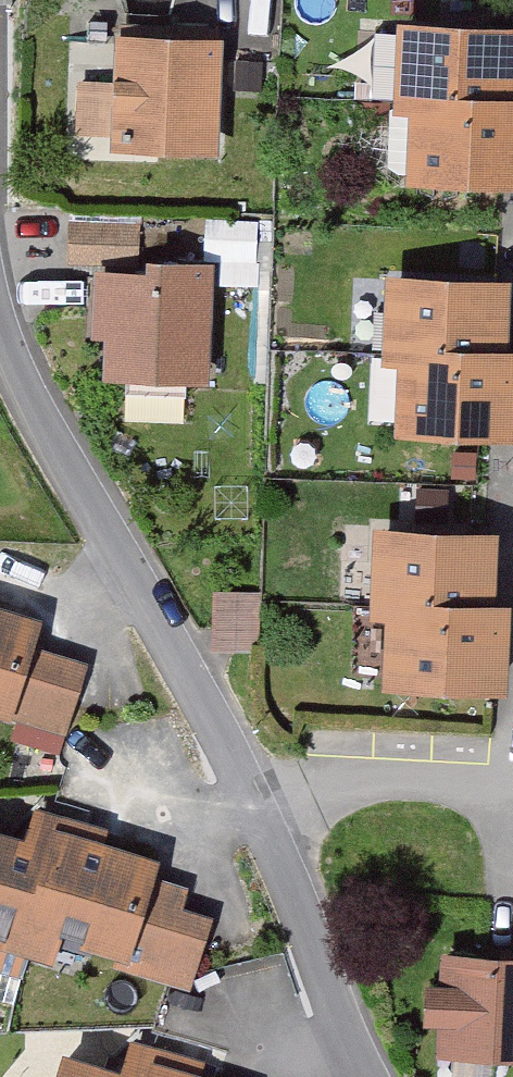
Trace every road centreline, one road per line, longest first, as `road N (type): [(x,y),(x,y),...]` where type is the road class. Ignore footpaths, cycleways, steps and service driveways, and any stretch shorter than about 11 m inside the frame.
road 1 (residential): [(360,1076),(320,995),(245,785),(7,365),(0,332)]

